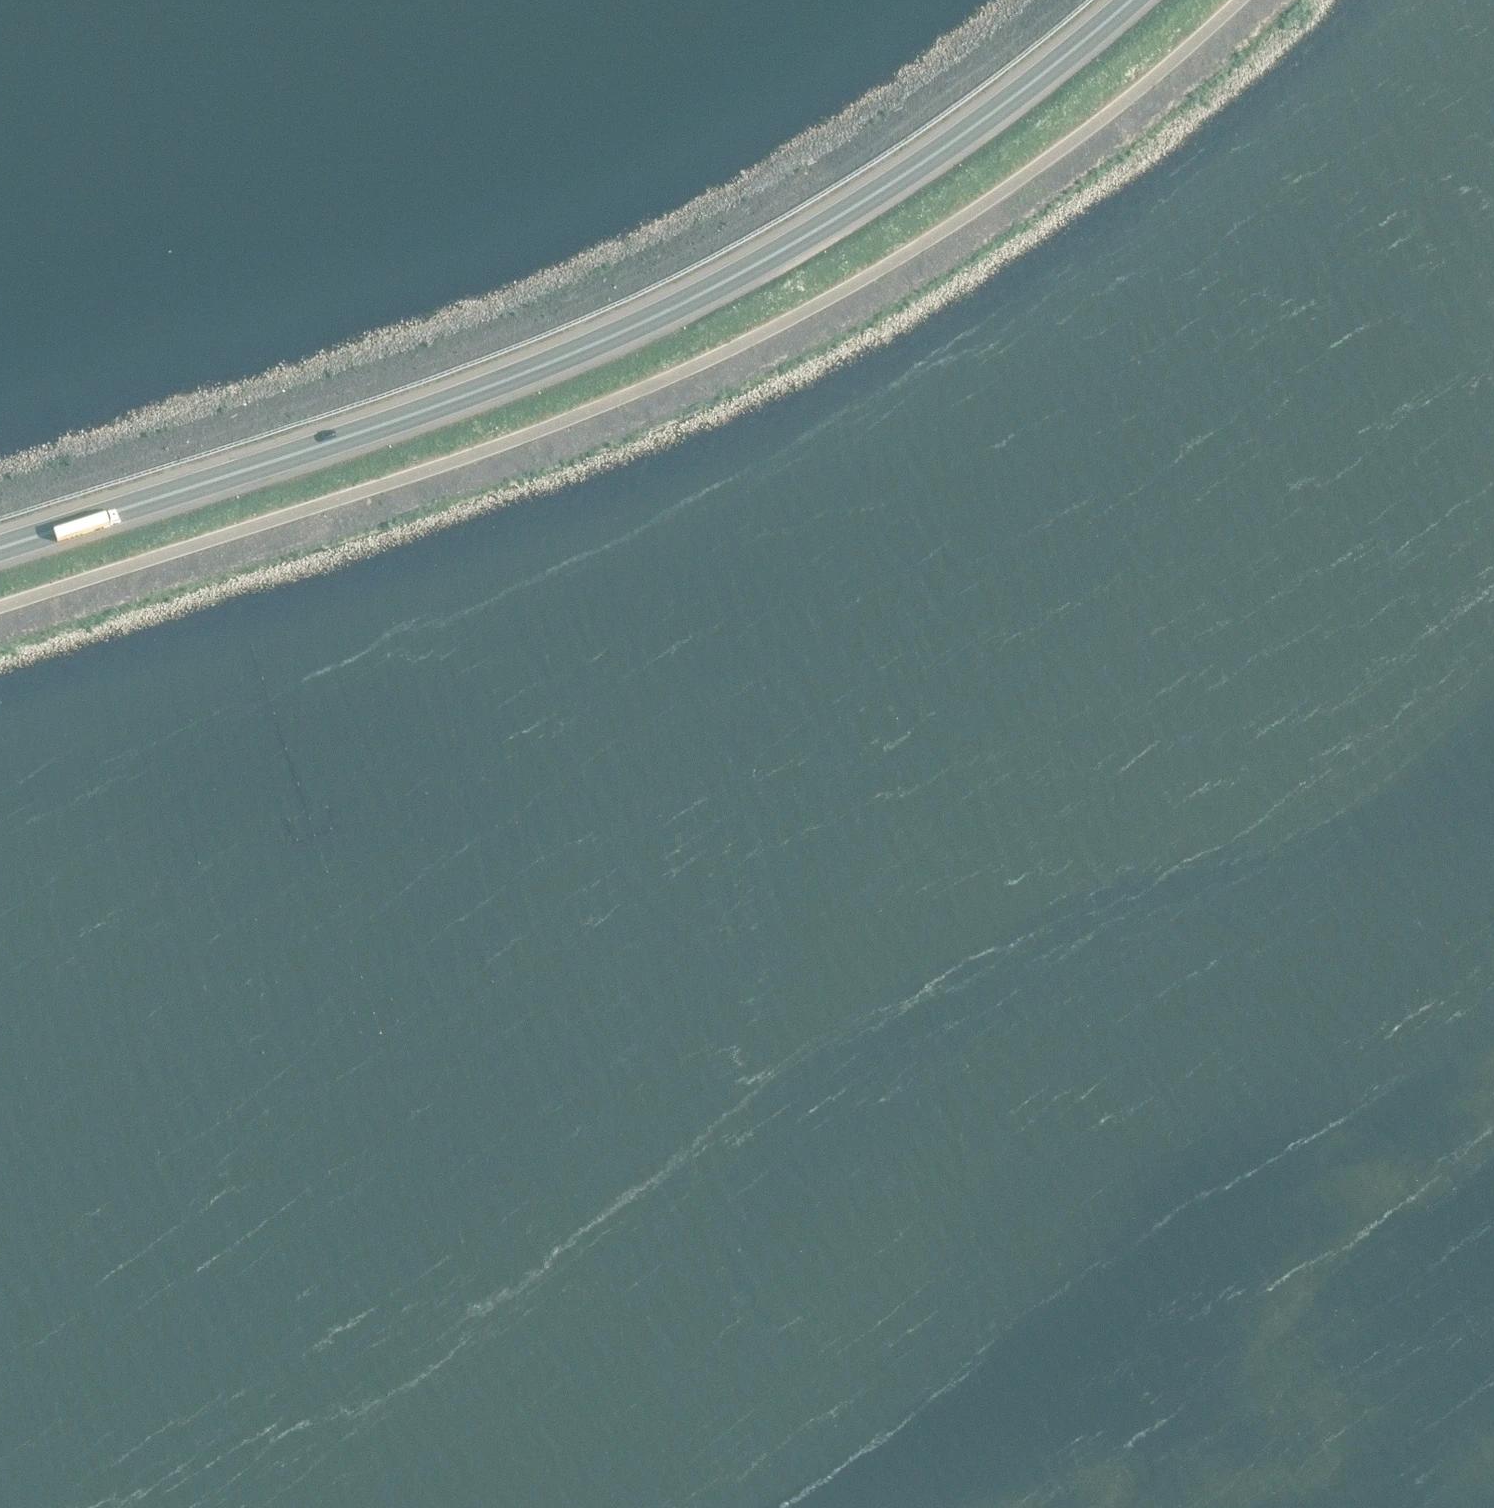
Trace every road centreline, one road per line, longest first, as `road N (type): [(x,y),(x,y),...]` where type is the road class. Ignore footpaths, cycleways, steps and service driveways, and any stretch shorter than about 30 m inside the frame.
road 1 (trunk): [(0,560),(460,410),(685,316),(863,218),(992,130),(1148,0)]

